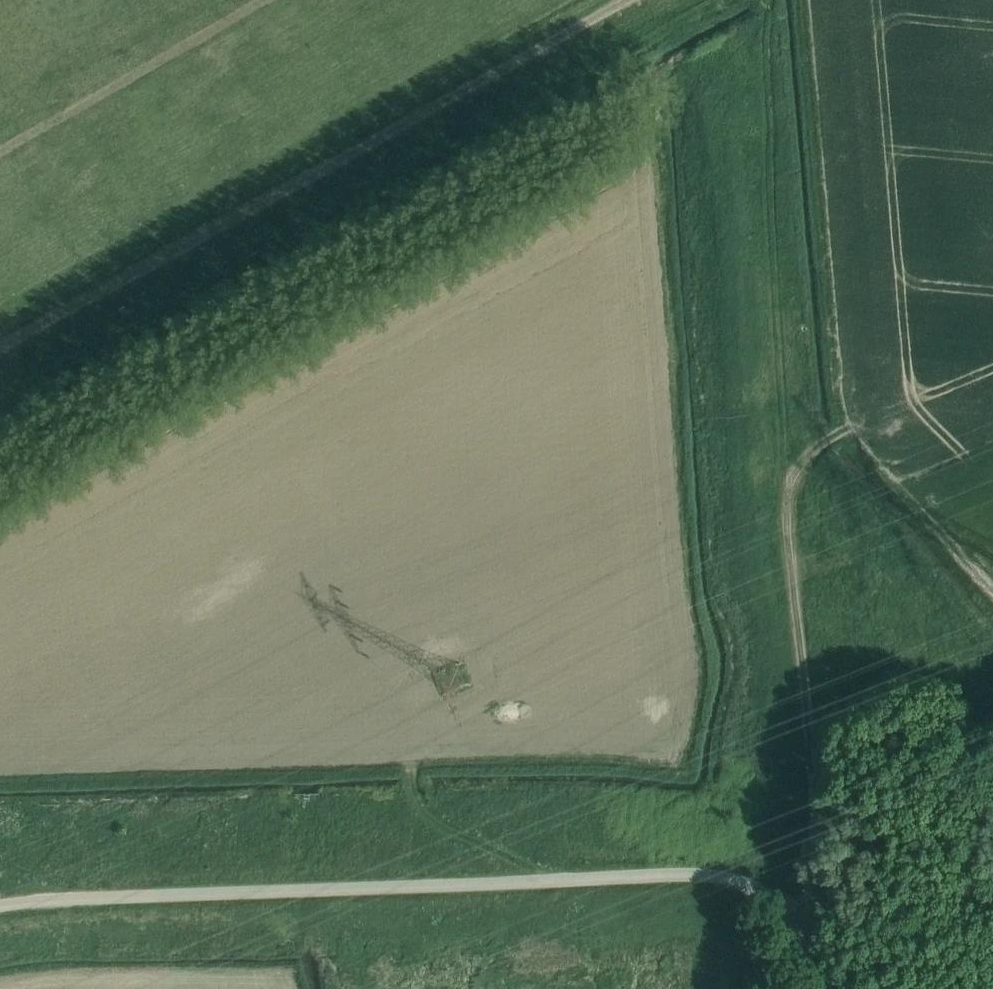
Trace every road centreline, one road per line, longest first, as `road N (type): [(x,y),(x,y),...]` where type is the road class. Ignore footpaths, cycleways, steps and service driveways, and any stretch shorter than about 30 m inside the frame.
road 1 (unclassified): [(0,902),(731,875),(773,889),(803,916),(834,988)]
road 2 (track): [(803,916),(811,893),(813,739),(784,496),(813,449),(848,423)]

